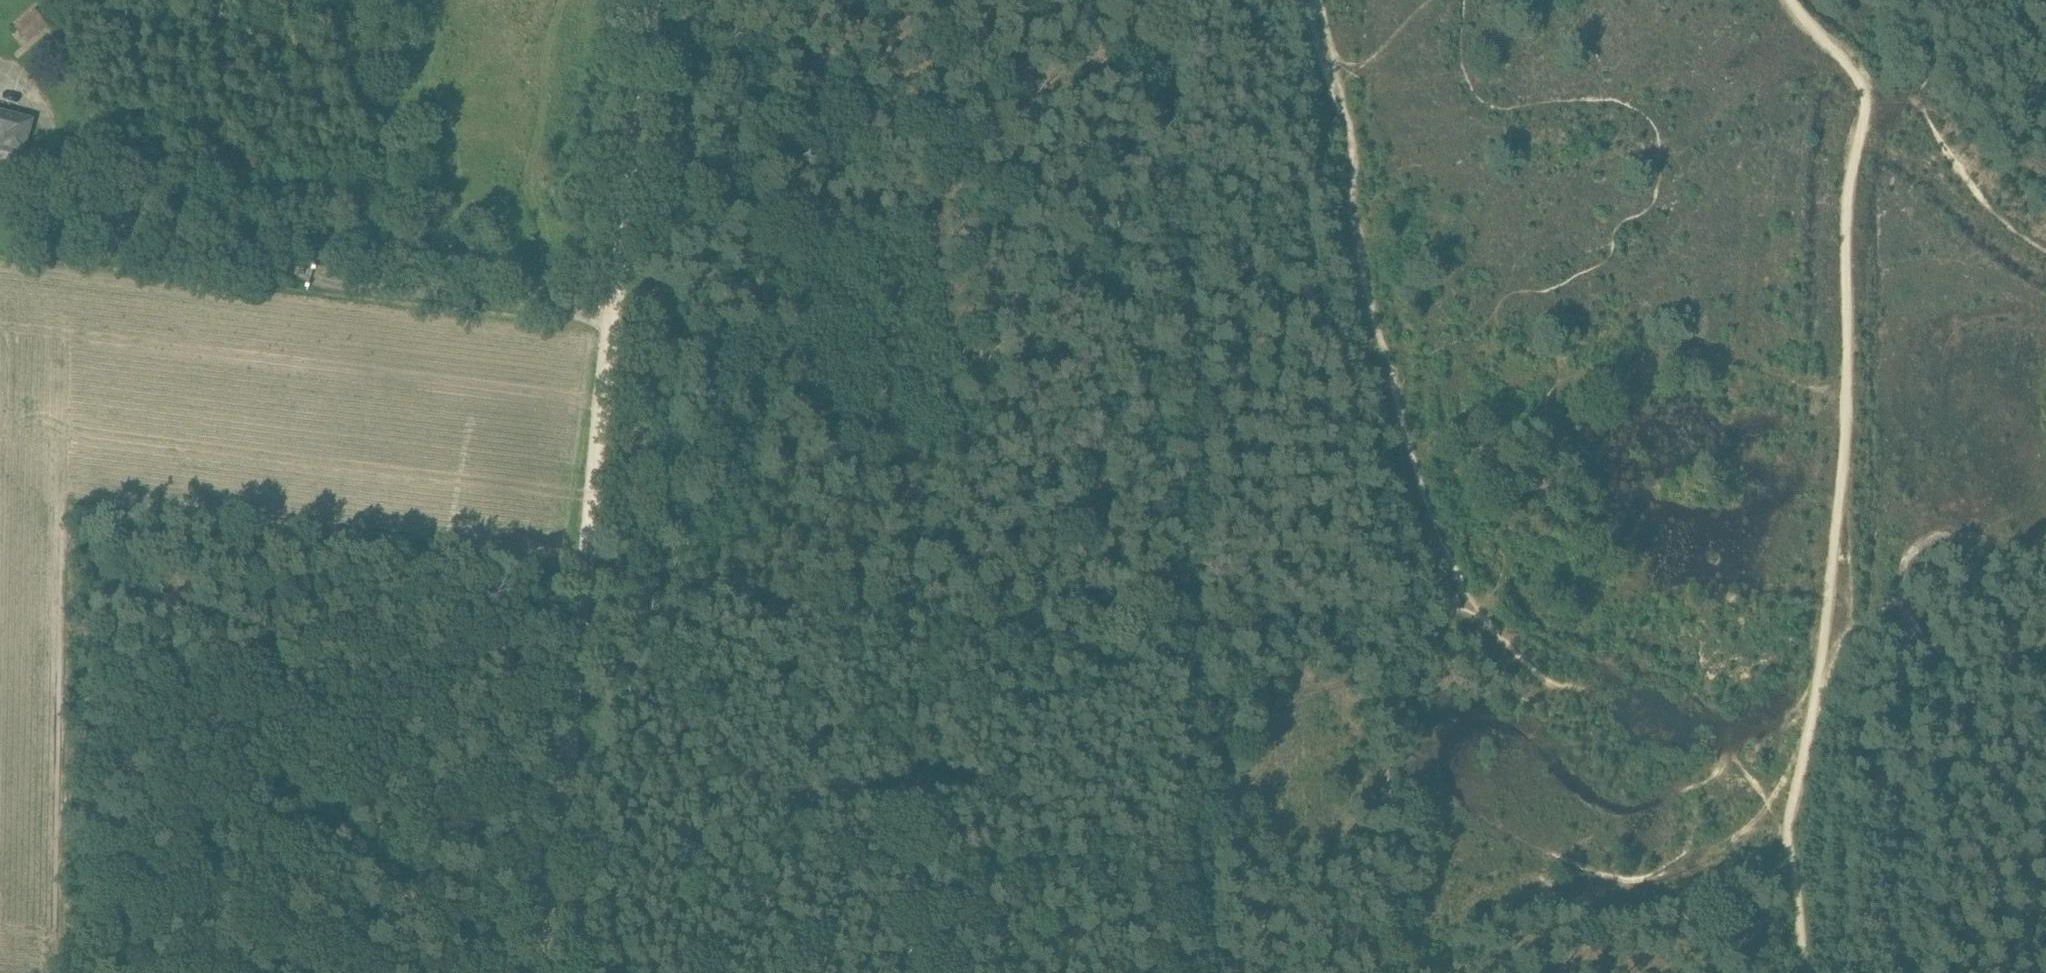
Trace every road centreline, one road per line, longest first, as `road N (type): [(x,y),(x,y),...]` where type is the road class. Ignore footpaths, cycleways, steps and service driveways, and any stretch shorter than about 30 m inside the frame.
road 1 (track): [(652,0),(539,972)]

